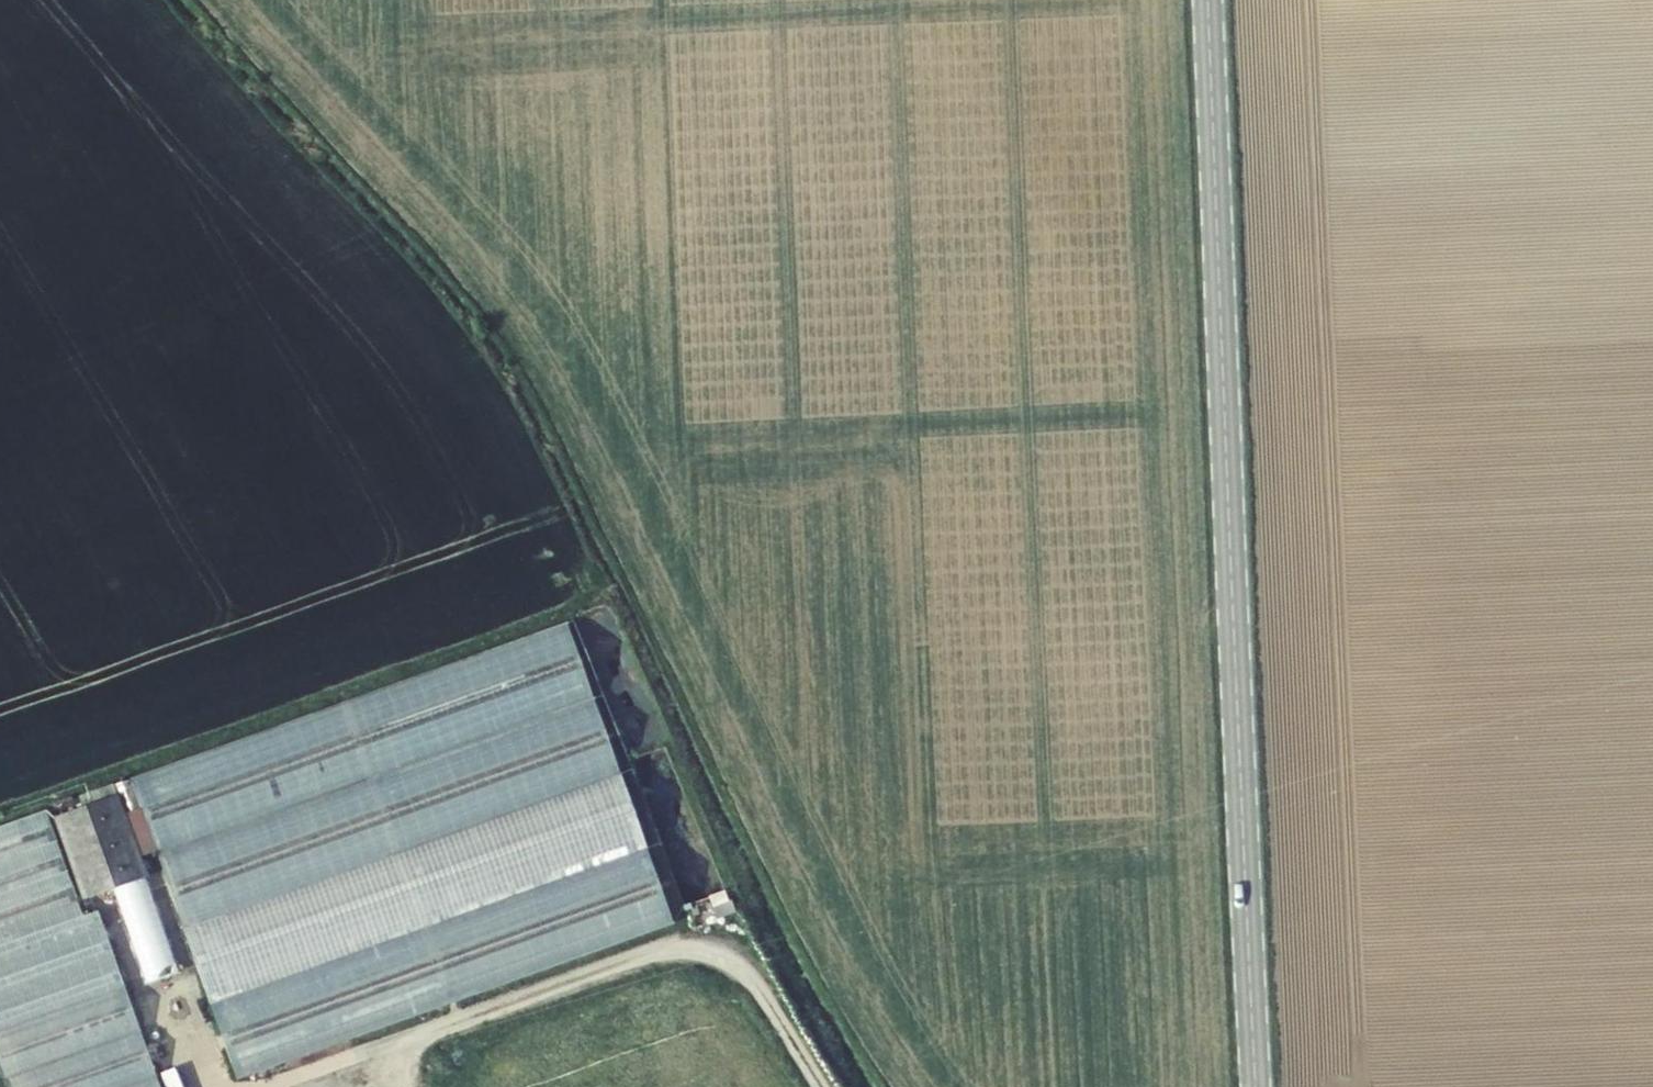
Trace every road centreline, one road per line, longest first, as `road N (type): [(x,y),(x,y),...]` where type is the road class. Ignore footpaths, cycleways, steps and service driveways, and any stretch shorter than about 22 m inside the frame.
road 1 (tertiary): [(1207,0),(1256,1086)]

